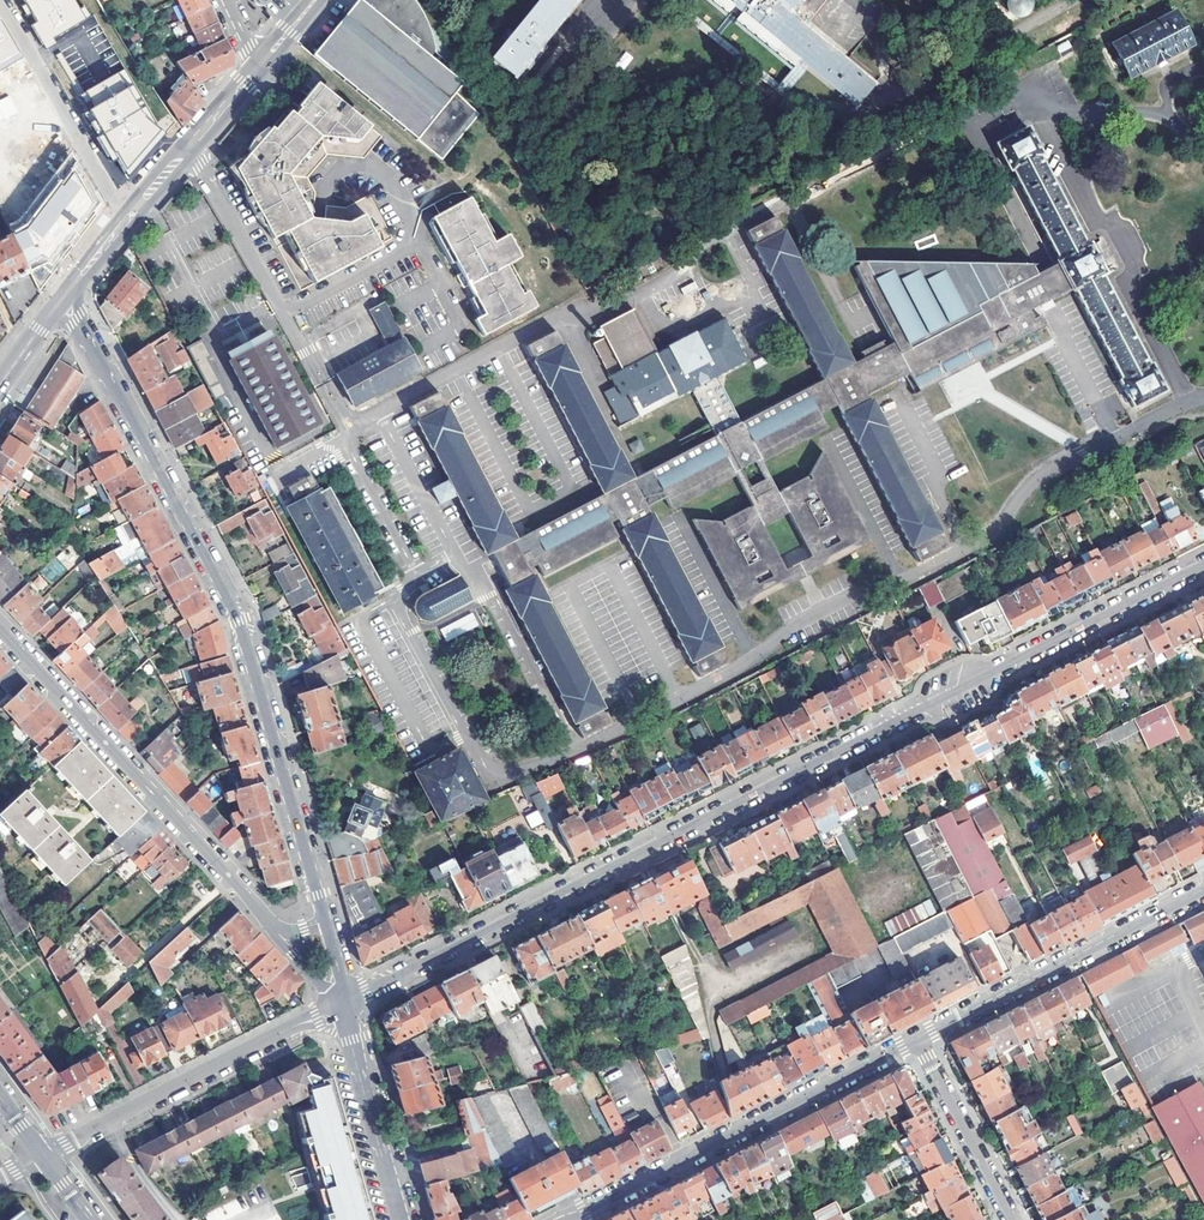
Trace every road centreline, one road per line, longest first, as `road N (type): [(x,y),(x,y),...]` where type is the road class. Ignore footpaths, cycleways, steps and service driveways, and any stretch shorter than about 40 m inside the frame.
road 1 (residential): [(344,1003),(1203,564)]
road 2 (tertiary): [(325,923),(236,623),(64,296)]
road 3 (residential): [(0,630),(267,919)]
road 4 (tertiary): [(919,1040),(569,1219)]
road 5 (residential): [(43,1156),(344,1003)]
road 6 (tertiary): [(1203,891),(919,1040)]
road 7 (secondary): [(64,296),(257,67)]
road 8 (tertiary): [(399,1219),(344,1003)]
road 9 (residential): [(1012,1219),(919,1040)]

